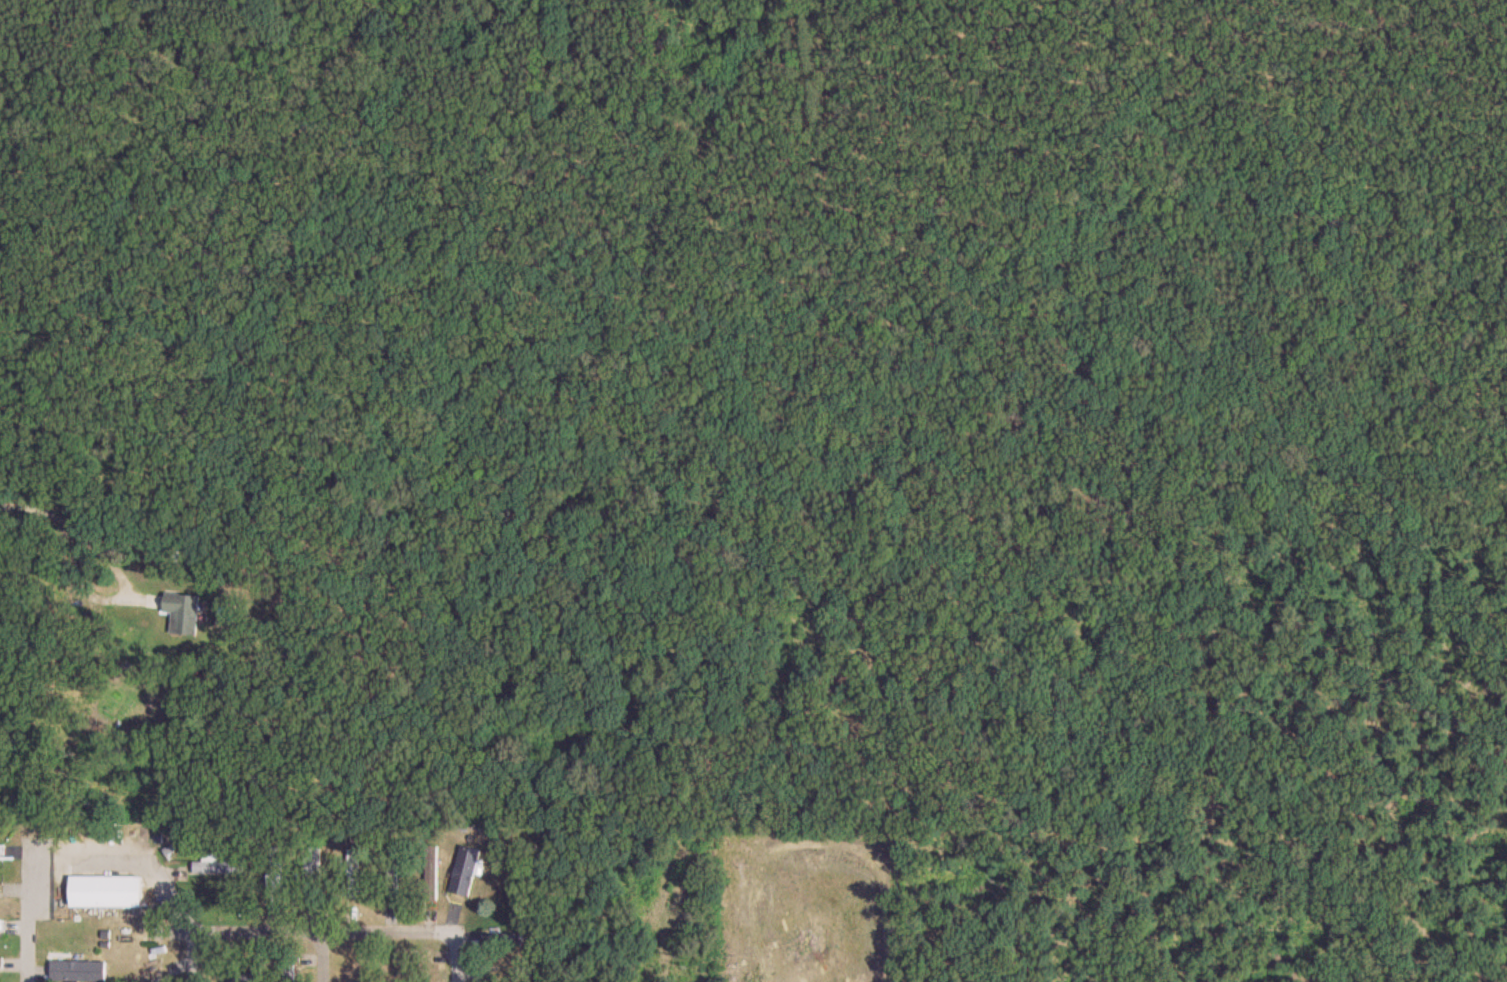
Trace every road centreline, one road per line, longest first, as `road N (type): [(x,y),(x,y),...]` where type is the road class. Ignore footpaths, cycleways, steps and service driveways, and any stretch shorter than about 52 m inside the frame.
road 1 (residential): [(192,934),(460,934)]
road 2 (residential): [(192,934),(151,870),(90,863)]
road 3 (residential): [(25,981),(25,845)]

